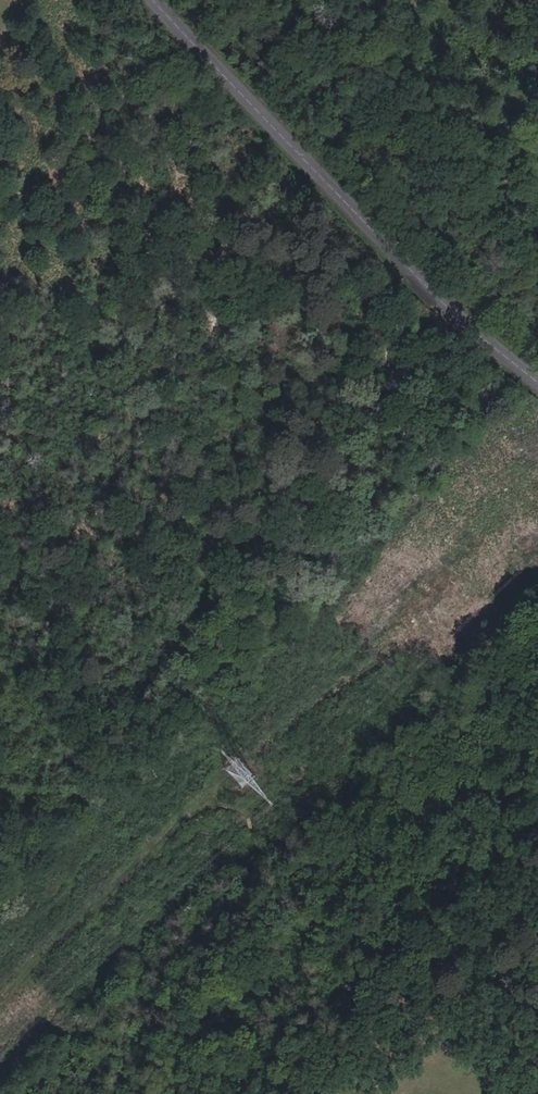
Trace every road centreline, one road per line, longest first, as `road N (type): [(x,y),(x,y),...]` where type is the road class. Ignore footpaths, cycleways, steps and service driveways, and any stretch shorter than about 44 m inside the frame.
road 1 (track): [(0,1006),(183,816),(209,804),(232,809),(257,835),(299,905),(334,939),(437,978),(528,1093)]
road 2 (tertiary): [(159,0),(416,282),(537,380)]

